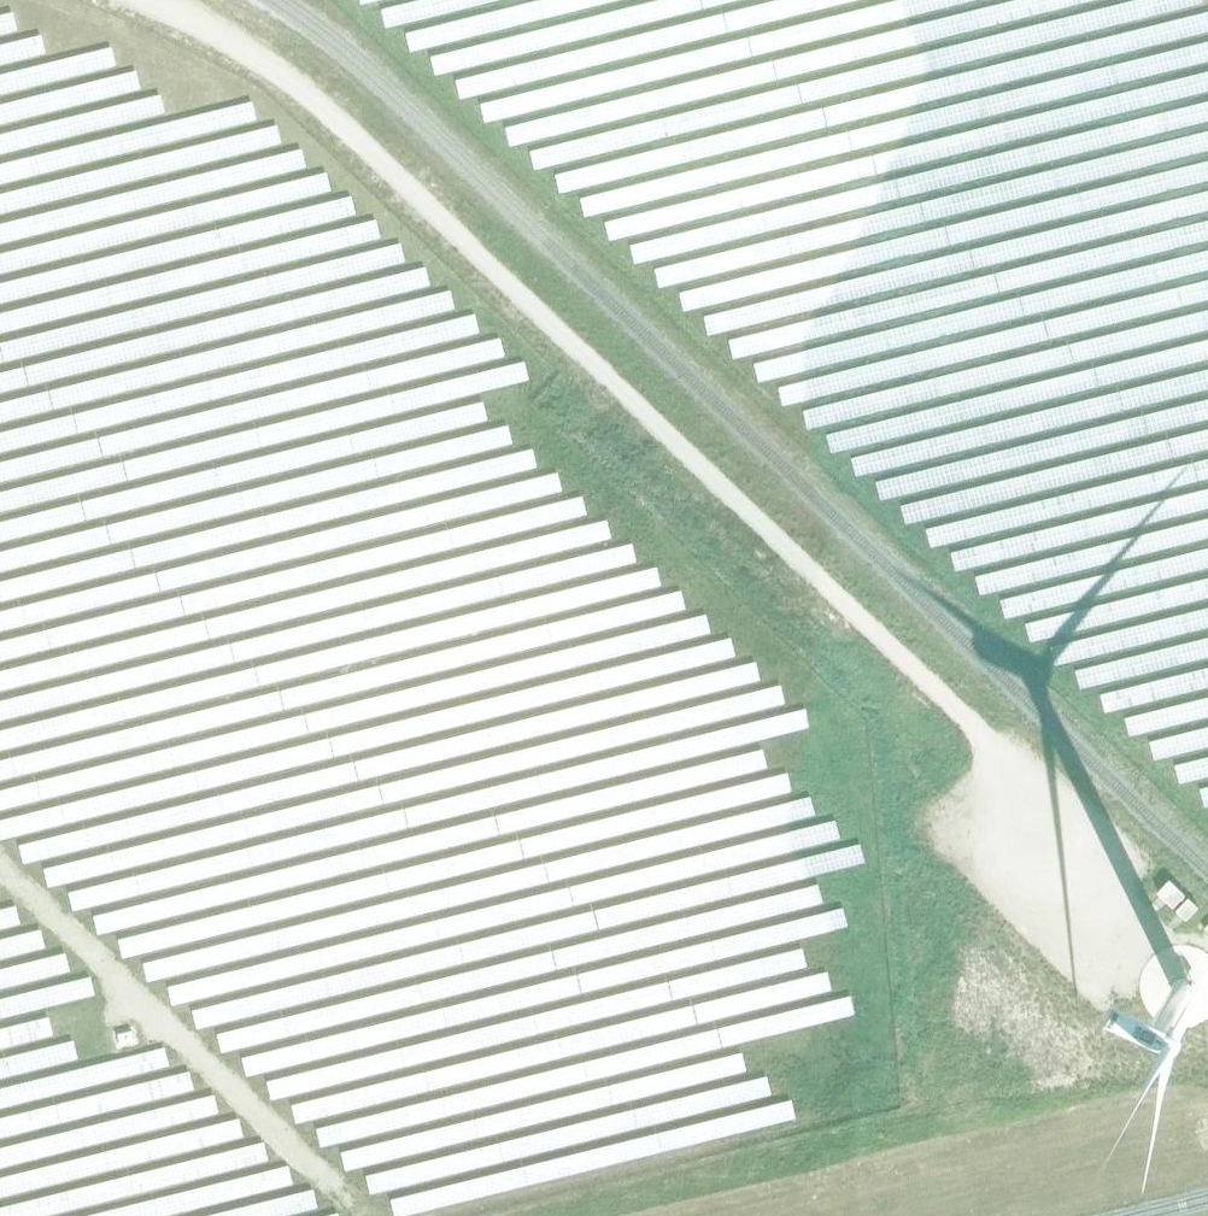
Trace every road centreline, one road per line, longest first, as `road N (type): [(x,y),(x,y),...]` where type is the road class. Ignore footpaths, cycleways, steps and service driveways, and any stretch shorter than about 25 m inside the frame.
road 1 (track): [(159,0),(242,43),(383,154),(1207,947)]
road 2 (track): [(0,867),(339,1186)]

